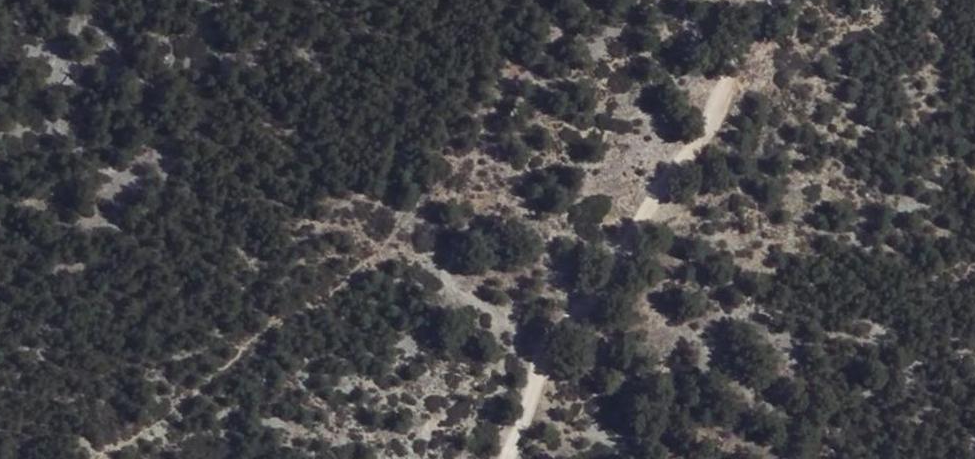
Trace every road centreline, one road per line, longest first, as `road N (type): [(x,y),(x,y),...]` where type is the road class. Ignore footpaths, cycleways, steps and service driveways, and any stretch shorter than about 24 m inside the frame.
road 1 (track): [(773,0),(515,458)]

